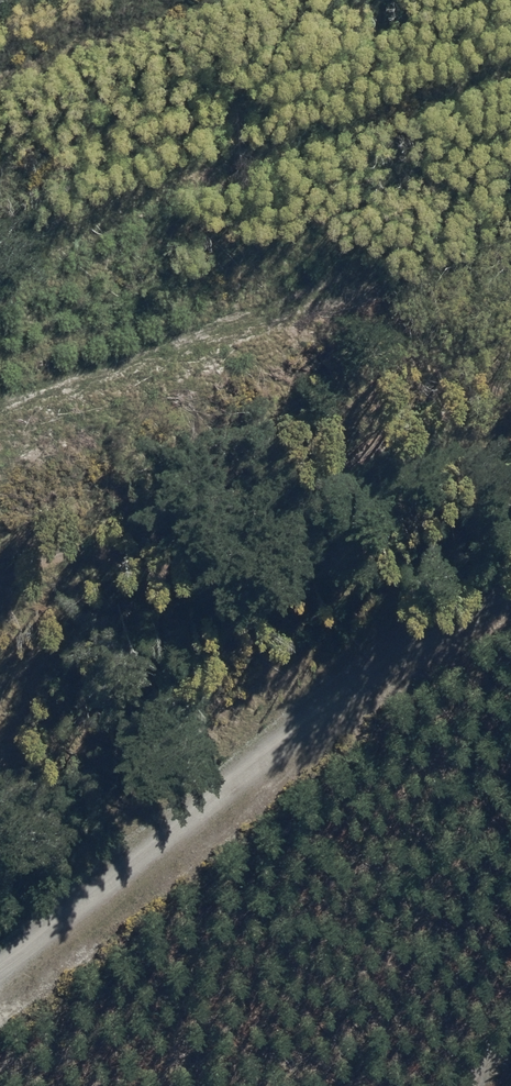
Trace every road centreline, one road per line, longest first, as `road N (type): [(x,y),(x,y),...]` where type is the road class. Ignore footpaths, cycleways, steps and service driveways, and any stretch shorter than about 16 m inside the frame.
road 1 (track): [(510,601),(0,980)]
road 2 (track): [(0,563),(62,548),(109,558),(187,534),(510,369)]
road 3 (track): [(0,480),(510,270)]

